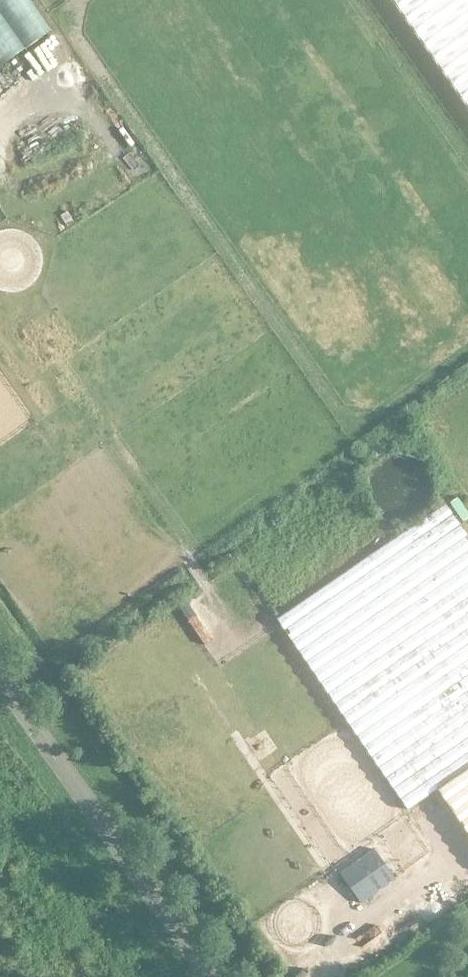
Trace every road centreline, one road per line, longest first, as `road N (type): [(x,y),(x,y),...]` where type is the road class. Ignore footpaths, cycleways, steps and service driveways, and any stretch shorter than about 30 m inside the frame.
road 1 (unclassified): [(0,666),(222,976)]

